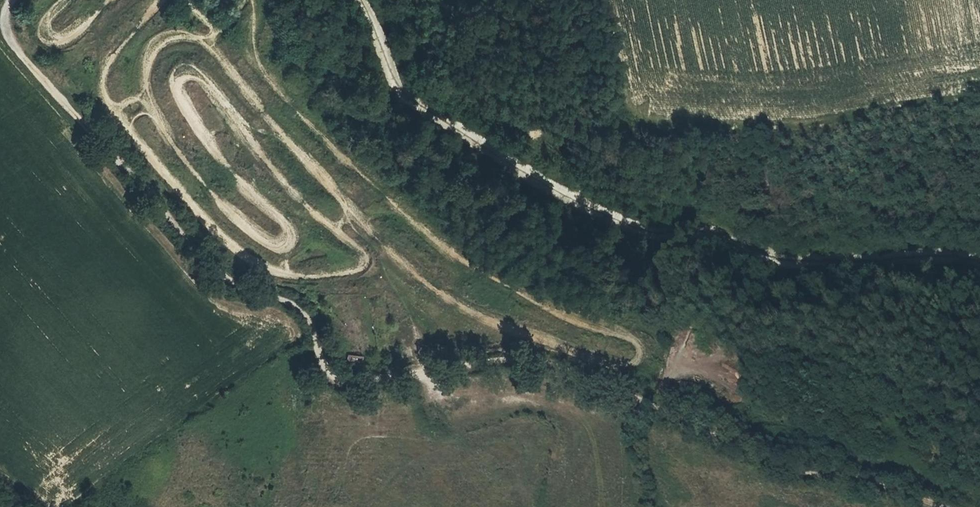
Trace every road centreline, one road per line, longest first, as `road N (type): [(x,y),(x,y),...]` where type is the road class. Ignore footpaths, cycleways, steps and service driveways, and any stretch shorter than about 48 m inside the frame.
road 1 (track): [(942,506),(861,479),(786,470),(555,366),(484,363),(340,382),(323,373),(309,320),(222,278),(0,30)]
road 2 (track): [(361,0),(398,89),(549,187),(654,236),(711,230),(779,259),(979,260)]

